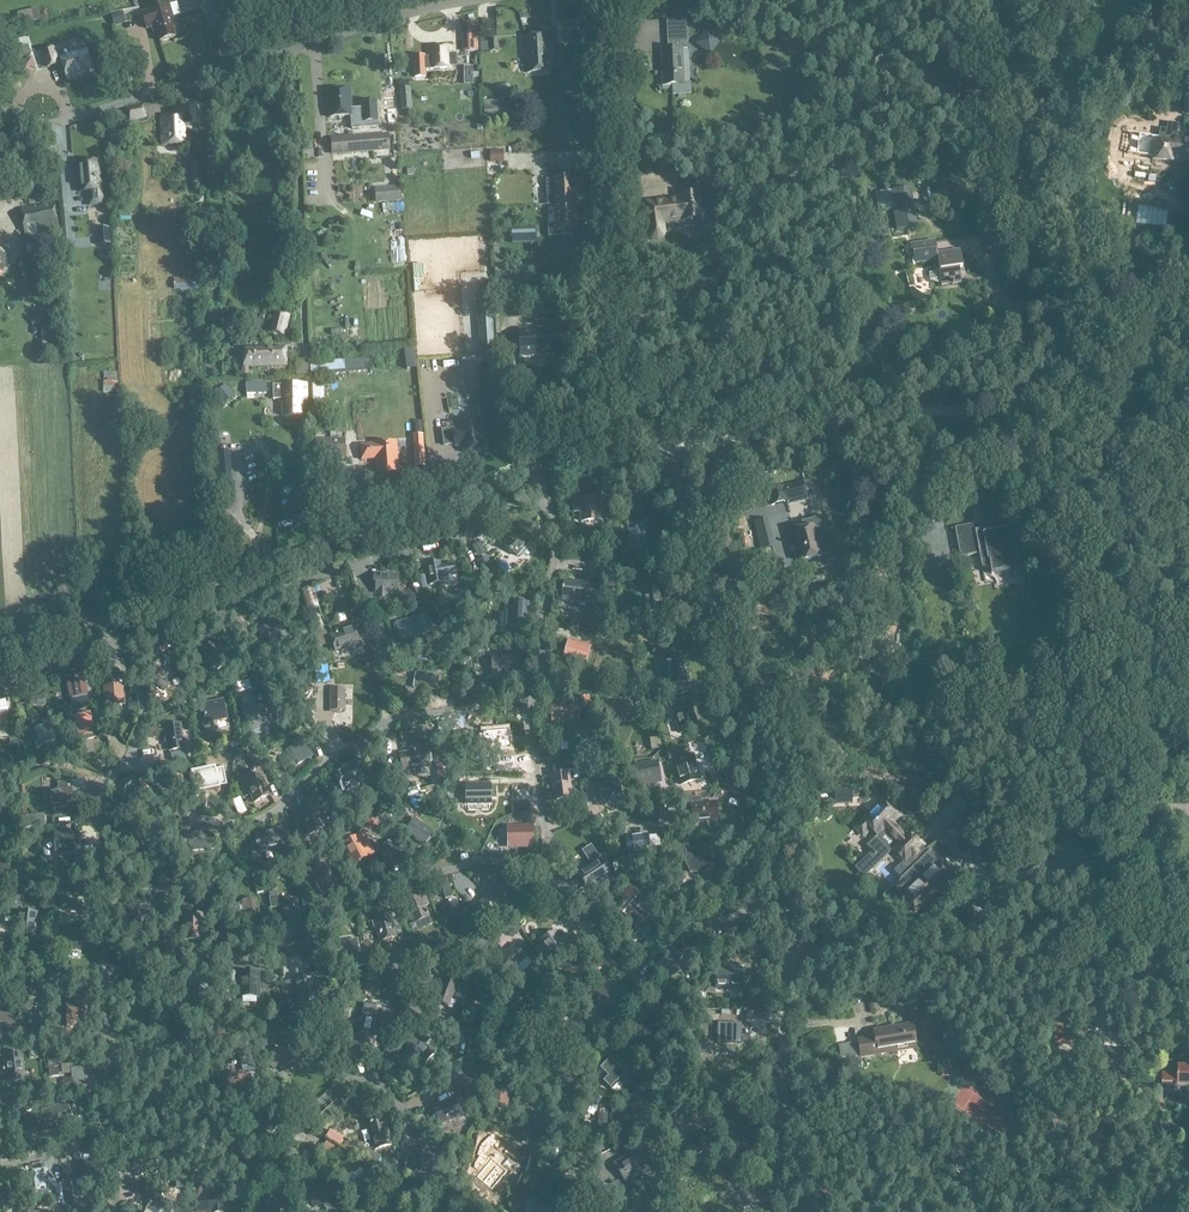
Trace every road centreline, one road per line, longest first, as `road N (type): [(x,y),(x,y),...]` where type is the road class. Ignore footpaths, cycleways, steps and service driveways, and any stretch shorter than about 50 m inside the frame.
road 1 (unclassified): [(775,1211),(788,908),(713,569),(644,417)]
road 2 (track): [(1070,407),(1154,920),(1111,987)]
road 3 (track): [(93,624),(60,121)]
road 4 (unclassified): [(0,112),(60,121),(484,0)]
road 5 (residential): [(97,816),(144,812),(246,824),(401,717),(526,703)]
road 6 (residential): [(536,875),(499,860),(473,861),(370,891),(318,939),(293,950),(200,970),(107,973)]
road 7 (residential): [(118,645),(463,535),(513,507),(550,505)]
road 8 (unclassified): [(114,618),(200,596),(540,470)]
road 9 (unclassified): [(644,417),(605,326),(586,0)]
road 10 (track): [(1070,407),(990,0)]
road 11 (track): [(669,462),(794,427),(906,411),(1070,407)]
road 12 (track): [(787,949),(1188,996)]
road 13 (residential): [(376,1081),(412,998),(528,898),(536,875)]
road 14 (residential): [(109,1058),(303,1033),(322,1043),(348,1079)]
road 15 (residential): [(526,703),(555,565),(550,505)]
road 16 (residential): [(97,816),(97,791),(133,760),(142,731),(143,705),(118,645)]
road 17 (track): [(407,1010),(502,1035),(588,1035)]
road 18 (track): [(540,829),(583,819),(659,827),(663,766)]
road 19 (residential): [(231,1211),(249,1171),(348,1079)]
road 20 (residential): [(536,875),(539,807),(526,703)]
road 21 (residential): [(107,973),(97,816)]
road 22 (track): [(536,875),(580,902),(609,960),(643,982)]
road 23 (residential): [(373,1211),(395,1182),(408,1121),(376,1081)]
road 24 (track): [(1070,407),(1188,367)]
road 25 (residential): [(0,676),(118,645)]

